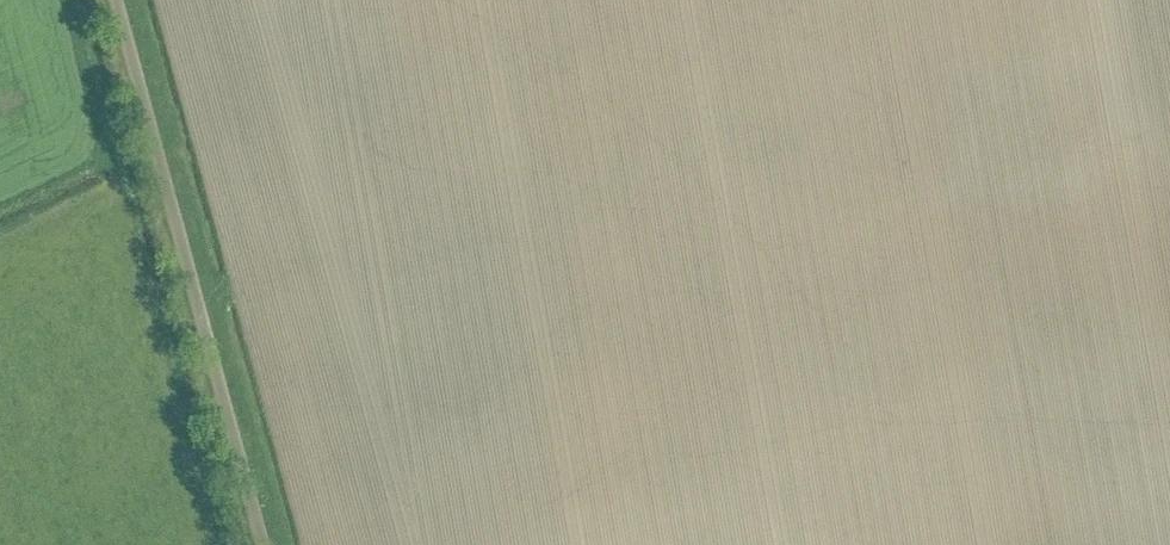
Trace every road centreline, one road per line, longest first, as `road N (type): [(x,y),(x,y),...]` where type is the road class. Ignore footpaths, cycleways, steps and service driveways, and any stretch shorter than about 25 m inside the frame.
road 1 (unclassified): [(262,544),(116,0)]

